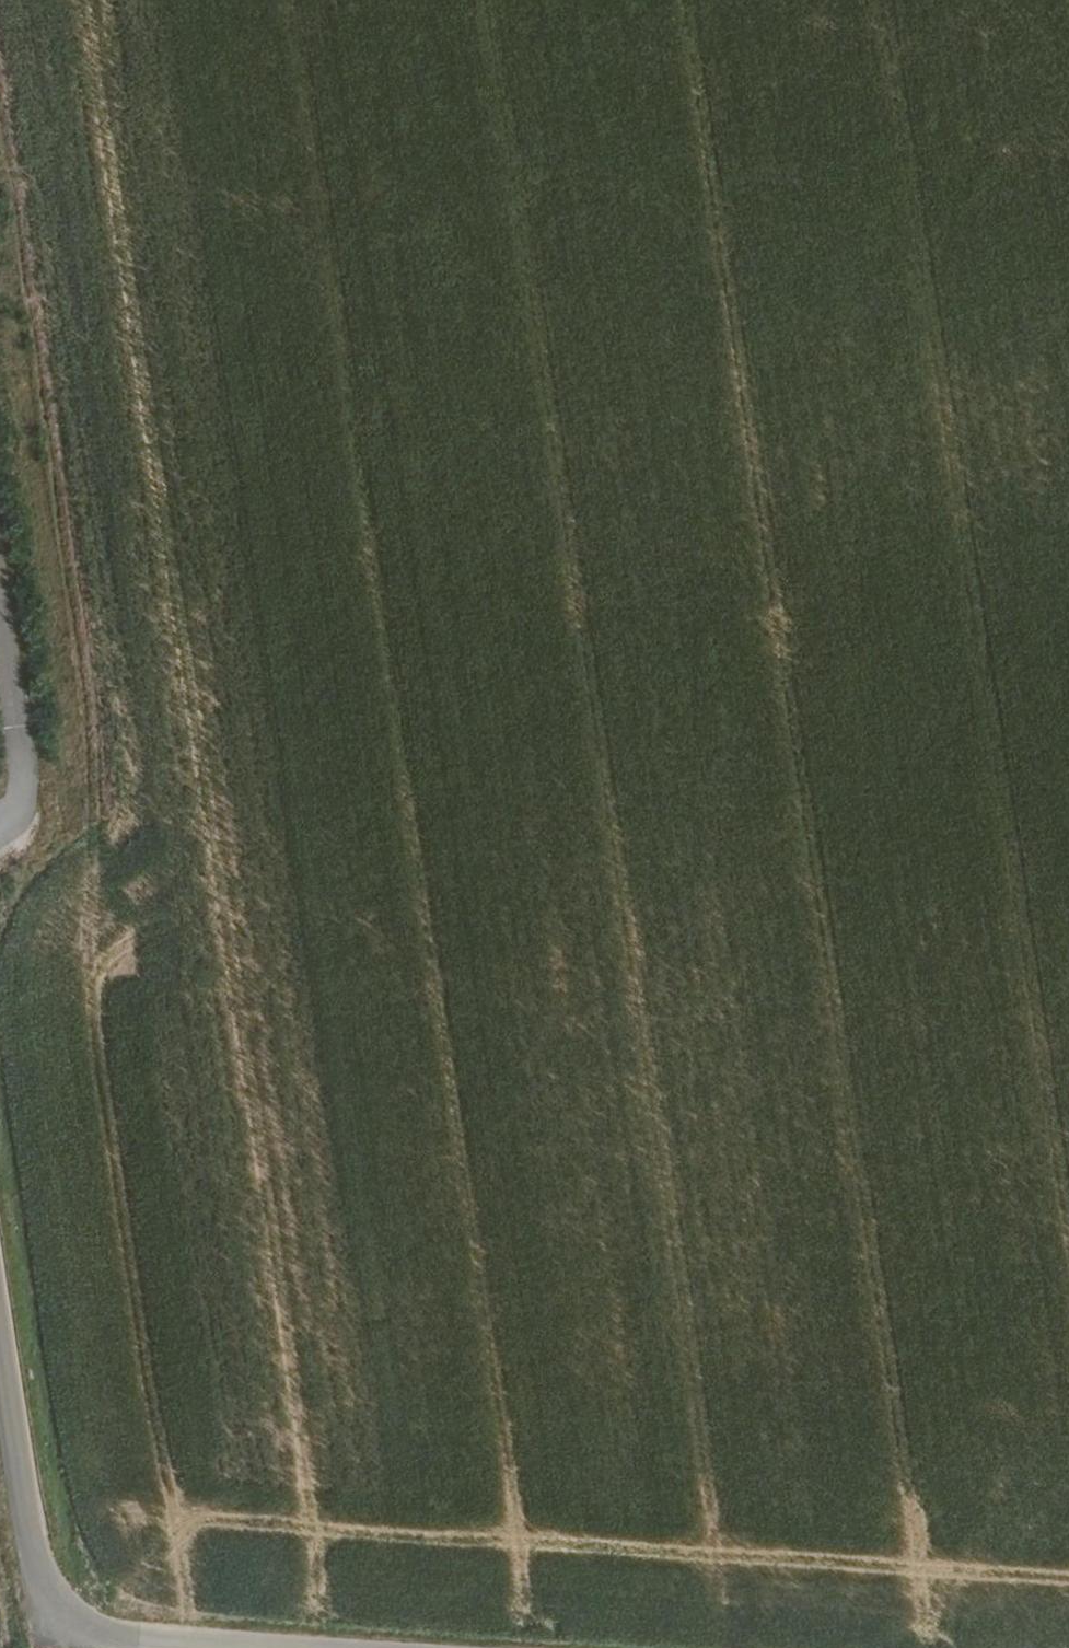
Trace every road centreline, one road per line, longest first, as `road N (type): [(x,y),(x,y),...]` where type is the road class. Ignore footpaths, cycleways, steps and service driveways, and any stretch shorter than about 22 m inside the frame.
road 1 (unclassified): [(0,1327),(30,1516),(60,1602),(87,1620),(145,1634),(339,1647)]
road 2 (unclassified): [(0,818),(26,780),(0,608)]

